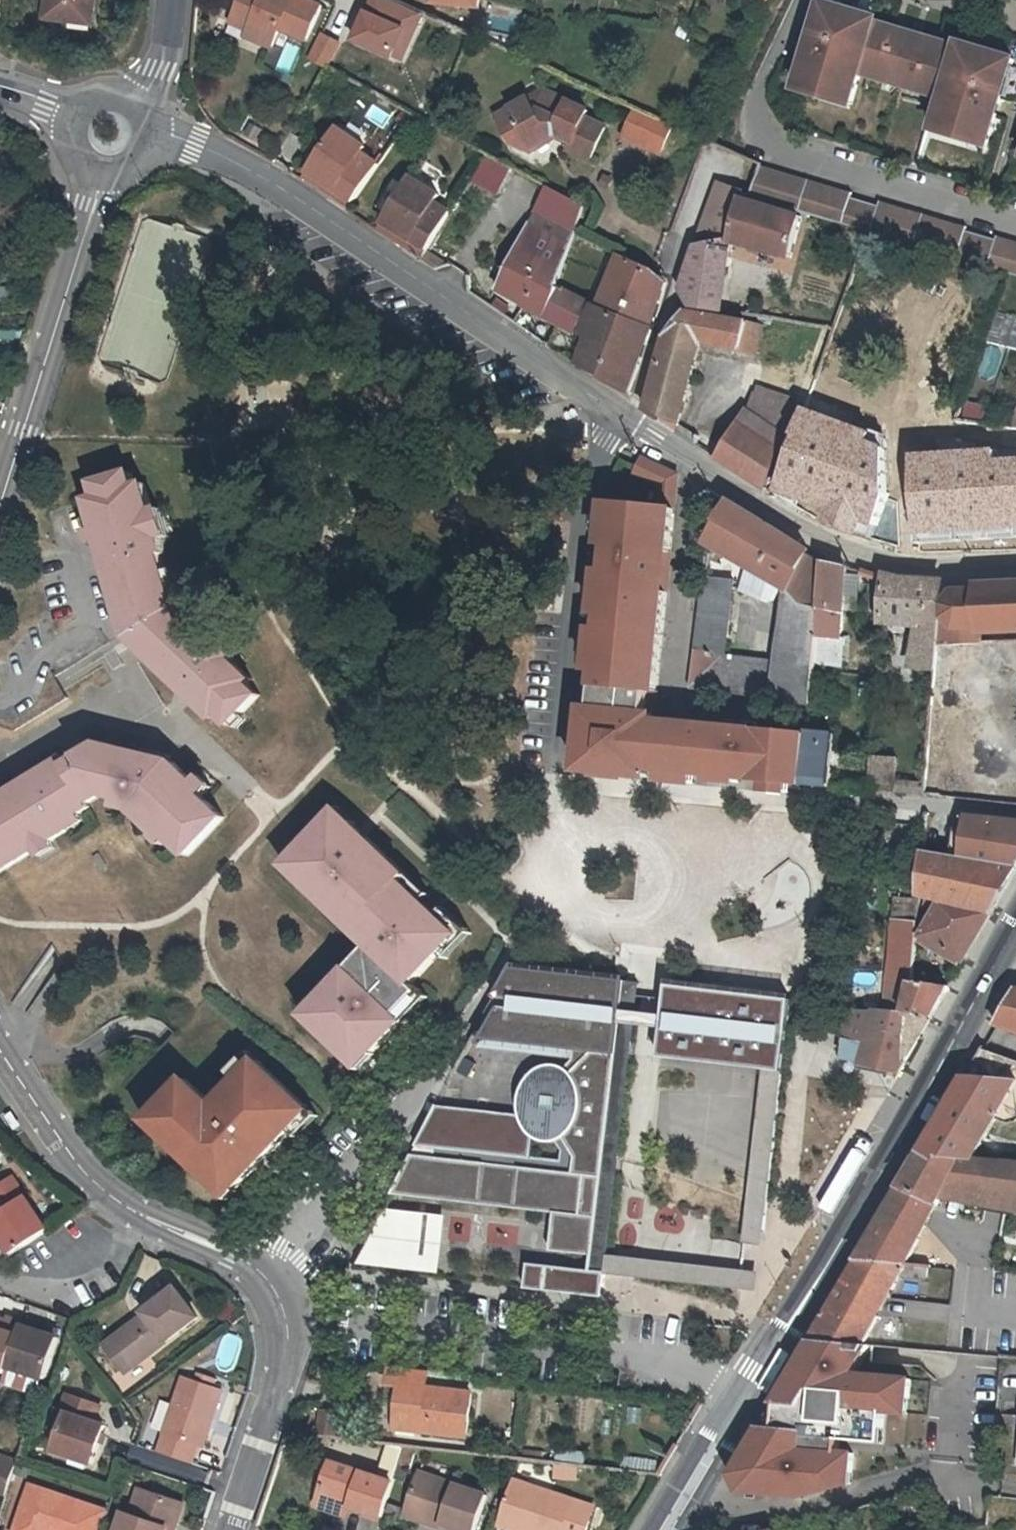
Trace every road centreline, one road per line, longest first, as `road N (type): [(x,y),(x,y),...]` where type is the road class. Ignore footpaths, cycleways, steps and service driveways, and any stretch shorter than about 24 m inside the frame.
road 1 (secondary): [(1015,938),(746,1392)]
road 2 (tertiary): [(151,134),(269,184),(599,405)]
road 3 (residential): [(287,1312),(674,1360),(746,1392)]
road 4 (tertiary): [(1015,571),(863,565),(599,405)]
road 5 (residential): [(801,0),(756,95),(755,120),(768,144),(1015,223)]
road 6 (residential): [(268,1278),(495,978)]
road 7 (residential): [(599,405),(555,774)]
road 8 (residential): [(0,503),(96,179)]
road 9 (residential): [(230,1529),(292,1351),(287,1312)]
road 10 (residential): [(136,1212),(75,1161),(0,1050)]
road 11 (residential): [(136,1212),(54,1282),(0,1272)]
road 12 (secondary): [(746,1392),(663,1529)]
road 13 (residential): [(268,1278),(232,1253),(136,1212)]

